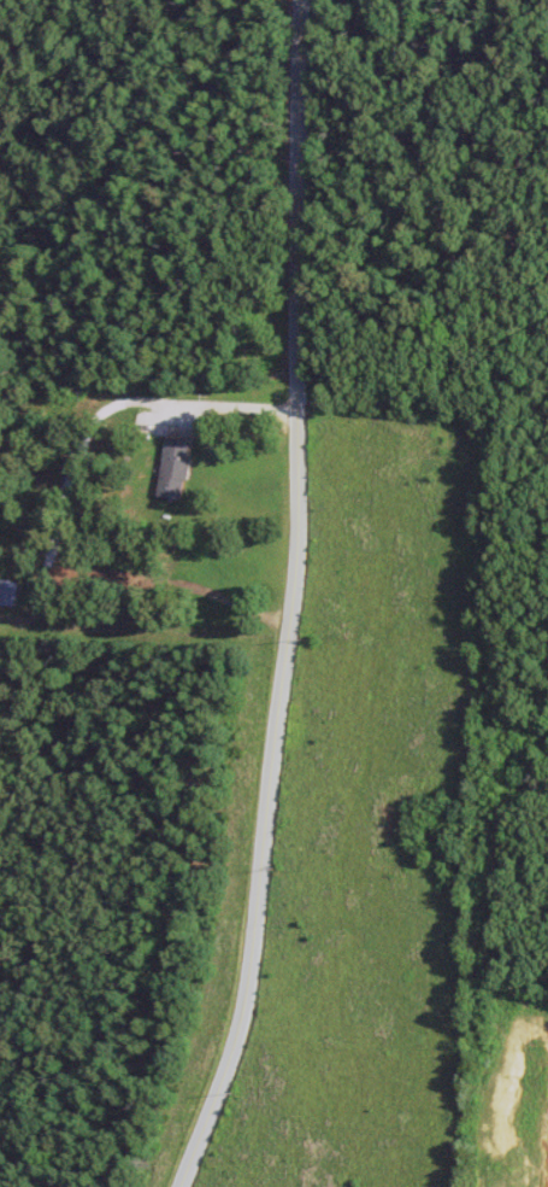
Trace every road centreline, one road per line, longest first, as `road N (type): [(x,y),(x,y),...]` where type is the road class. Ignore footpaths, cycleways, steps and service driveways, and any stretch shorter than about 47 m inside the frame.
road 1 (residential): [(182,1186),(242,1023),(252,971),(299,548),(293,0)]
road 2 (residential): [(294,408),(475,423),(501,450),(490,1089),(505,1163),(535,1186)]

